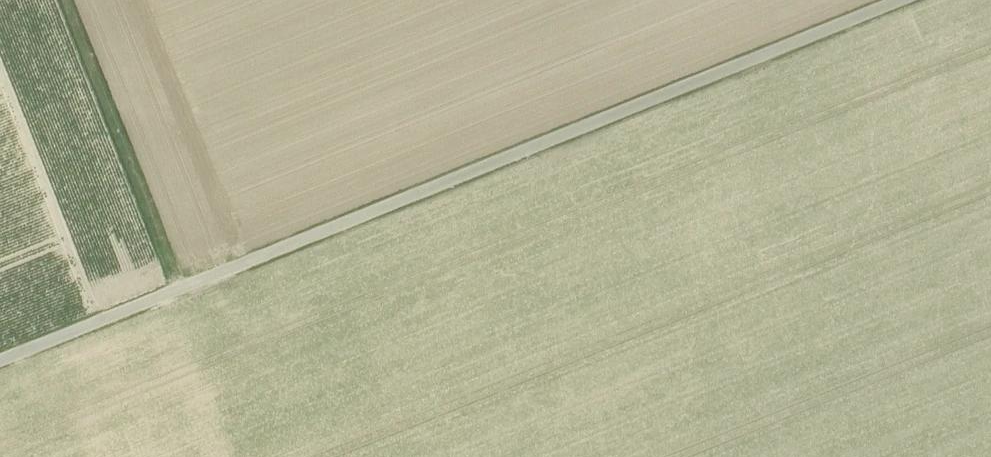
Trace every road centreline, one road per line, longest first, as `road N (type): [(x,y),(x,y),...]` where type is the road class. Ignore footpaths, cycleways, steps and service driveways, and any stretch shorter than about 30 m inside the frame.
road 1 (unclassified): [(0,363),(902,0)]

